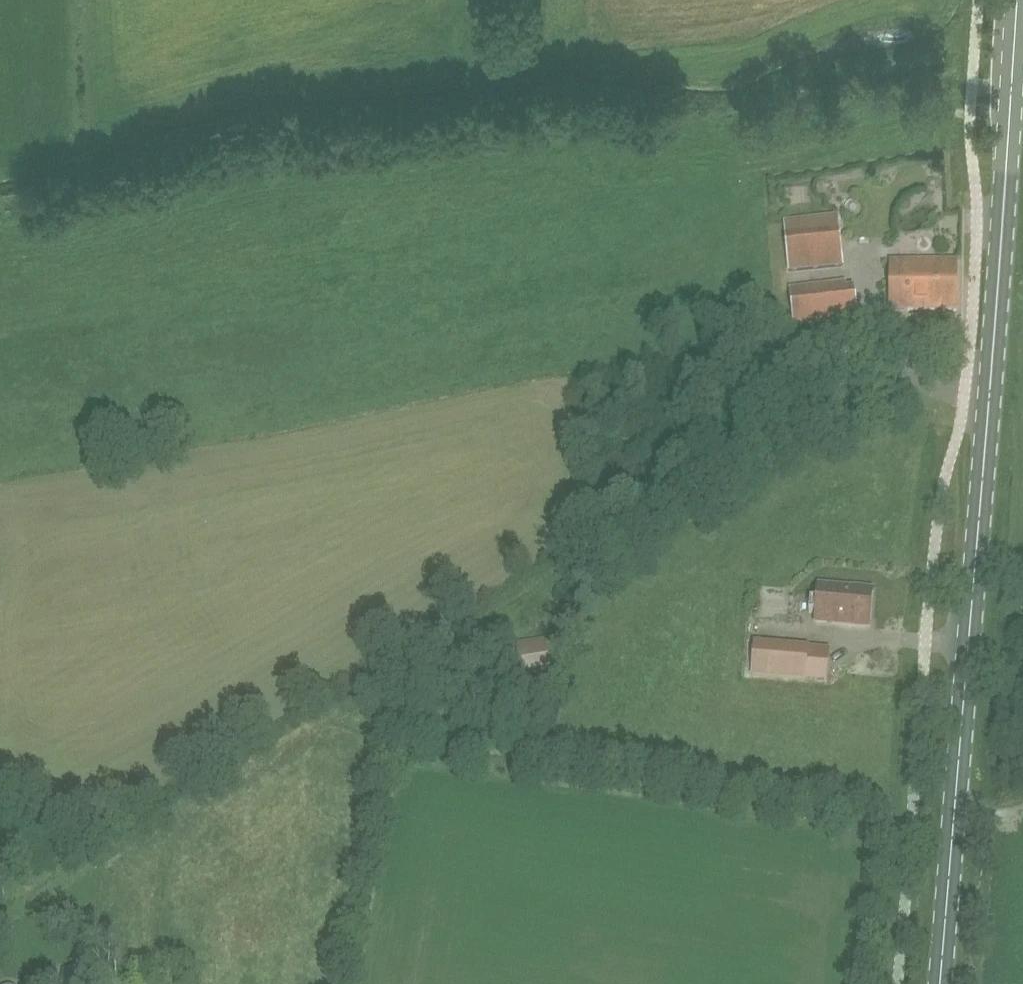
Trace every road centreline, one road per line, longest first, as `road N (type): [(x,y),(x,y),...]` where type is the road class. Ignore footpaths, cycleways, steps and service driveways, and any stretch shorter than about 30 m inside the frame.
road 1 (secondary): [(942,983),(1020,0)]

